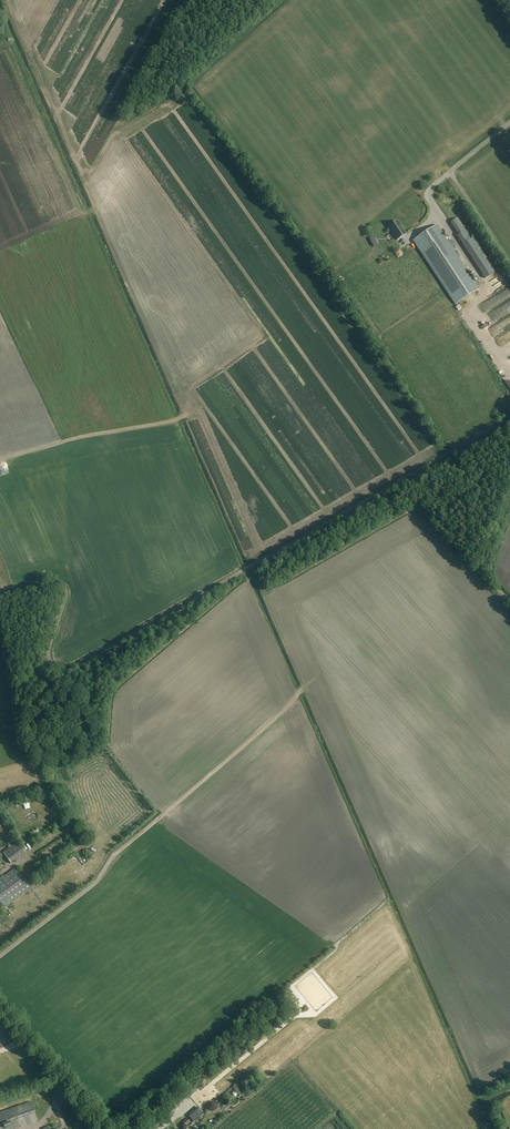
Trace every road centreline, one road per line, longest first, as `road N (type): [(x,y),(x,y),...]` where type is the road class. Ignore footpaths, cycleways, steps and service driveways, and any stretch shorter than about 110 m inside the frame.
road 1 (tertiary): [(102,1128),(0,1010)]

